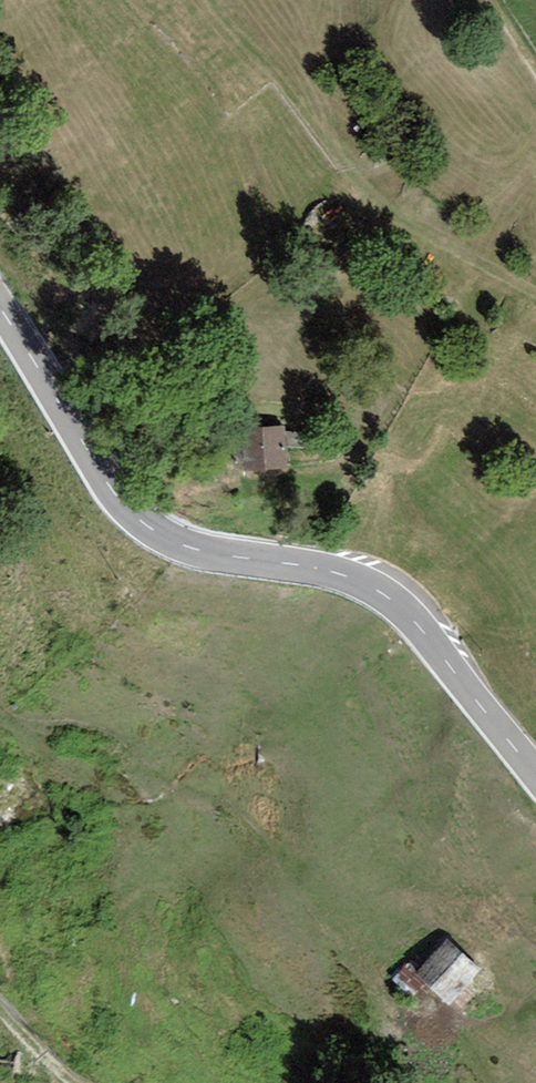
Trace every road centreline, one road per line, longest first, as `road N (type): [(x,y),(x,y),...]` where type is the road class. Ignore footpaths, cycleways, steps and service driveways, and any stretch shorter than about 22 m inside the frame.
road 1 (tertiary): [(535,774),(384,594),(339,573),(182,545),(127,508),(0,314)]

